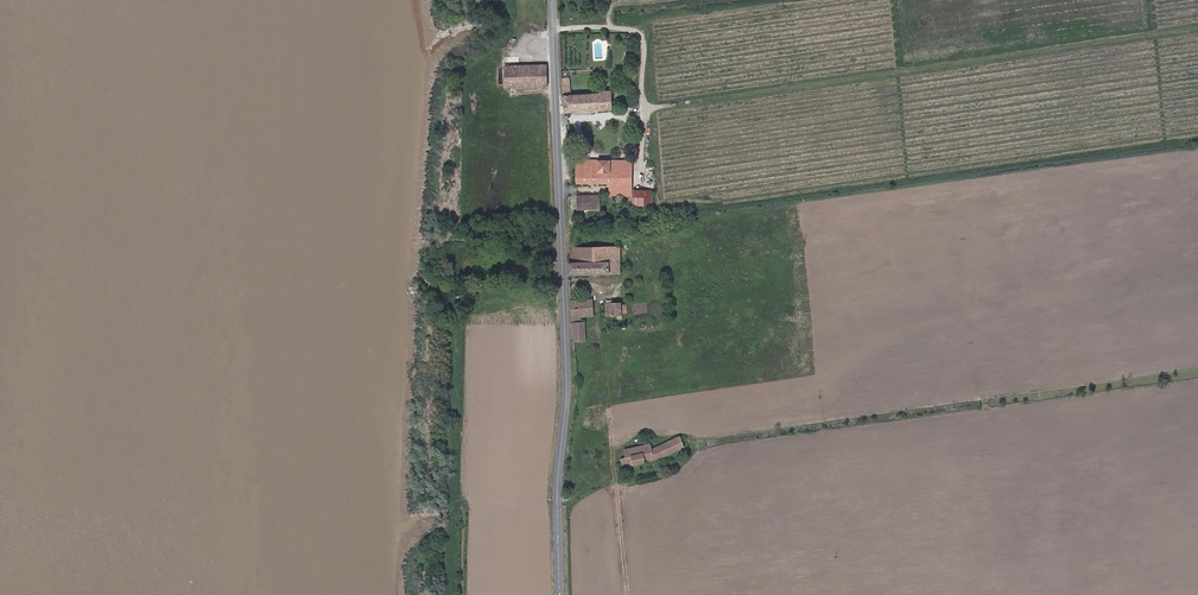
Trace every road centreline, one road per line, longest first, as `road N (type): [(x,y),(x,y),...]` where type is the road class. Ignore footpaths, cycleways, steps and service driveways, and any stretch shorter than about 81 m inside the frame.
road 1 (tertiary): [(552,0),(566,383),(559,594)]

